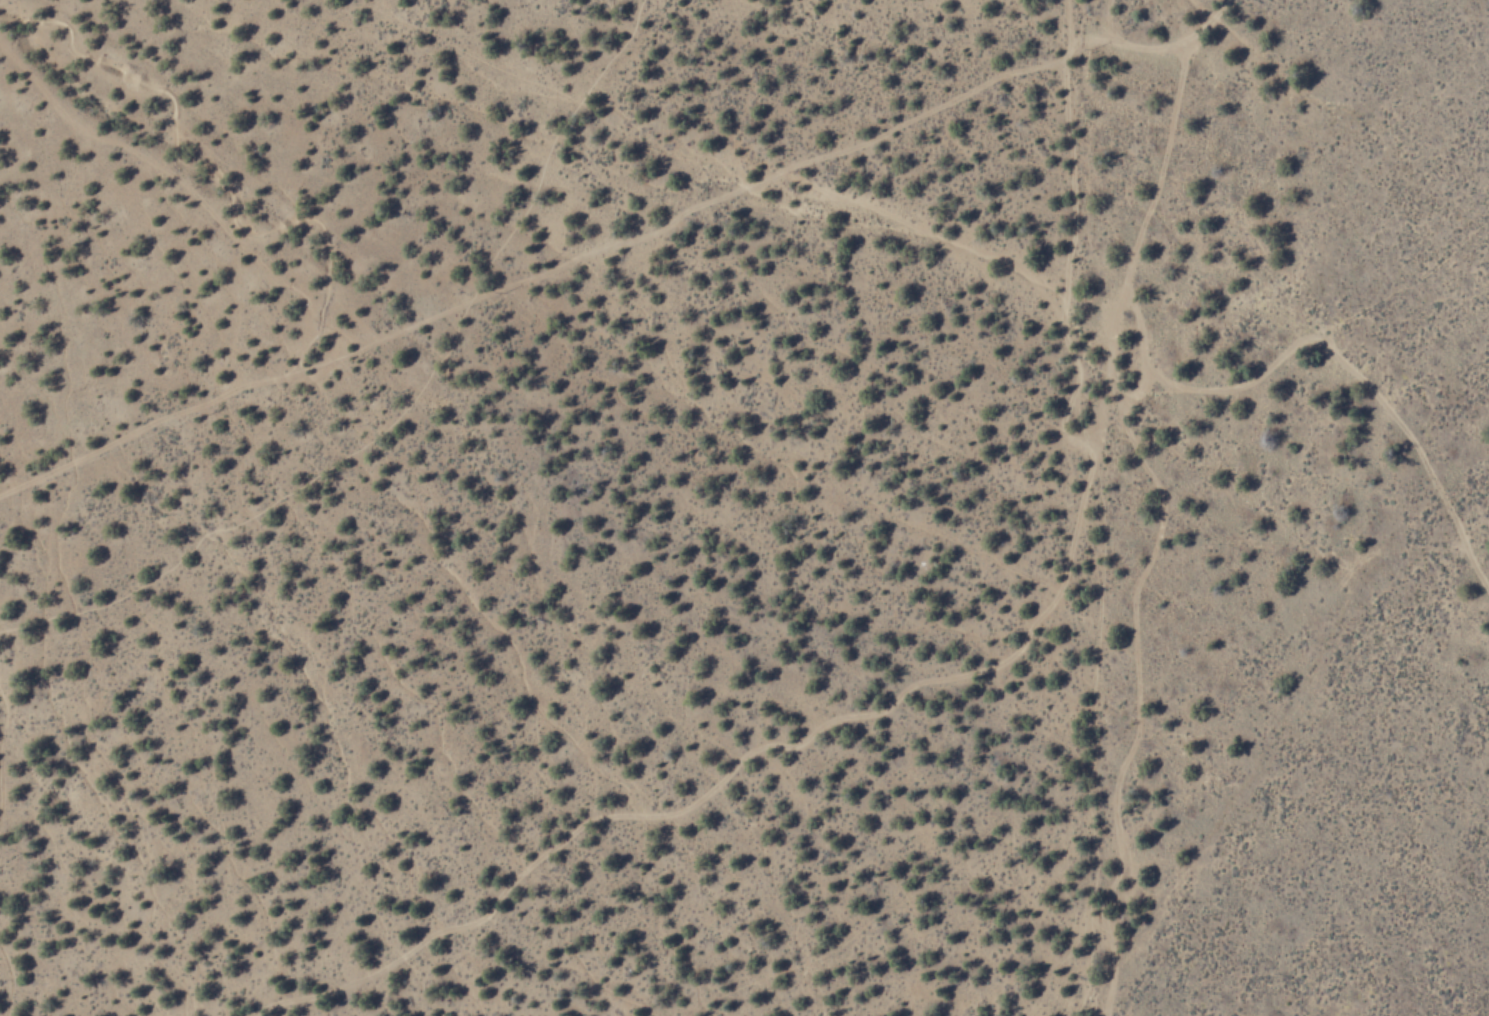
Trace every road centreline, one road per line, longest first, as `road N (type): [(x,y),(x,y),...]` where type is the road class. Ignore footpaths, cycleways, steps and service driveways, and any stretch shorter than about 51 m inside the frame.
road 1 (track): [(1065,55),(643,235),(0,488)]

